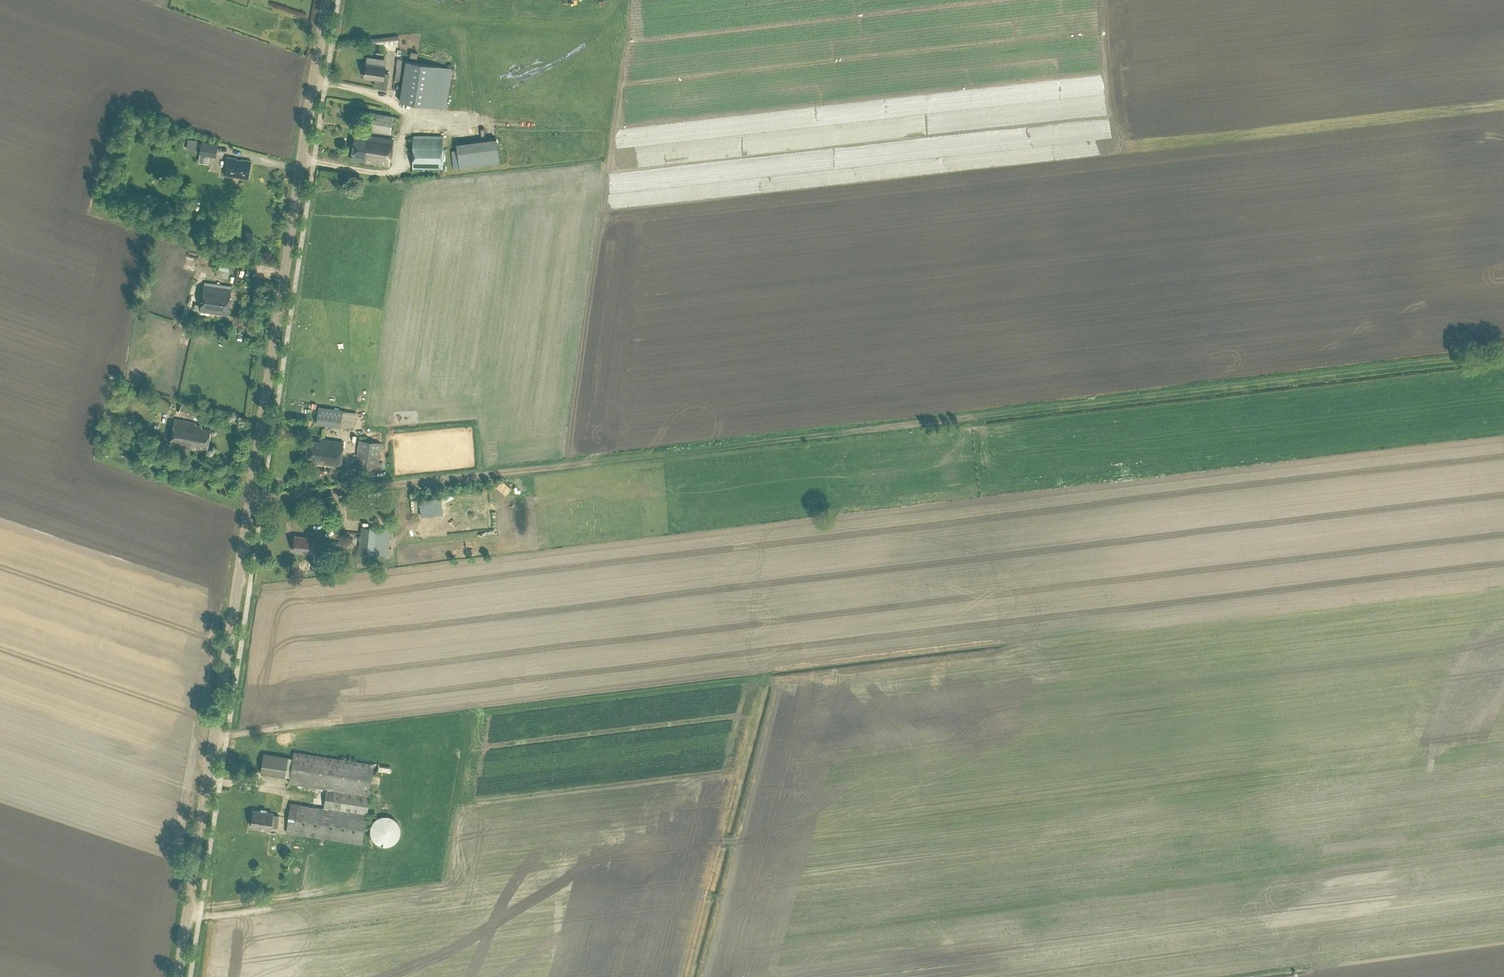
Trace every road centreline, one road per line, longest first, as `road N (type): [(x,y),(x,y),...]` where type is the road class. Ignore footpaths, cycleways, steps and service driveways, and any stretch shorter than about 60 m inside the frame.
road 1 (track): [(250,500),(1503,354)]
road 2 (tertiary): [(177,976),(325,0)]

